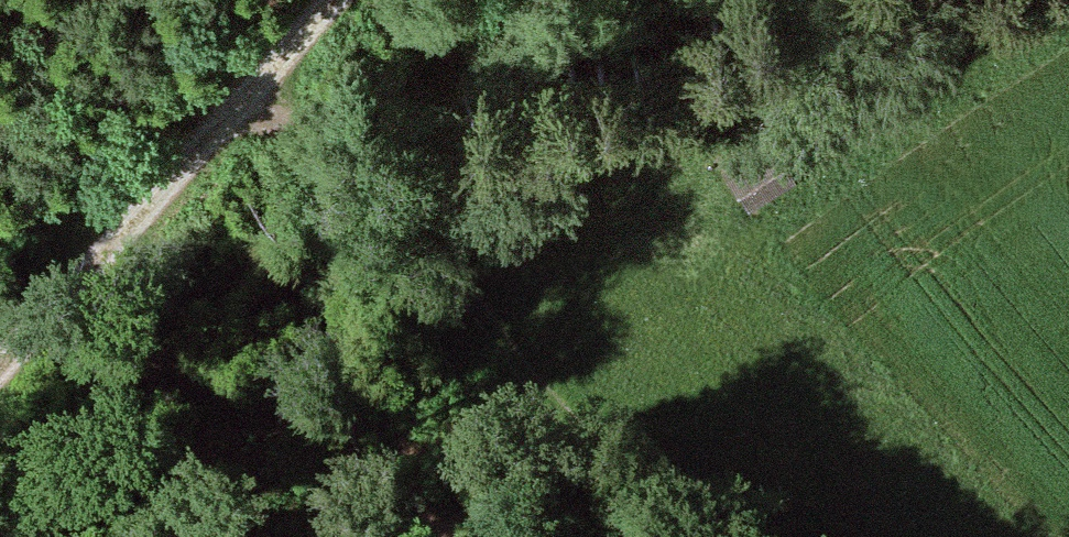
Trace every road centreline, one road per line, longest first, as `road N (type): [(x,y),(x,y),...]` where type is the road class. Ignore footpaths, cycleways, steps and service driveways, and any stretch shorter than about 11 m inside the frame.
road 1 (track): [(256,93),(332,160),(435,201),(526,388),(674,519),(717,536)]
road 2 (track): [(435,201),(1037,0)]
road 3 (track): [(0,369),(256,93)]
road 4 (track): [(256,93),(340,0)]

